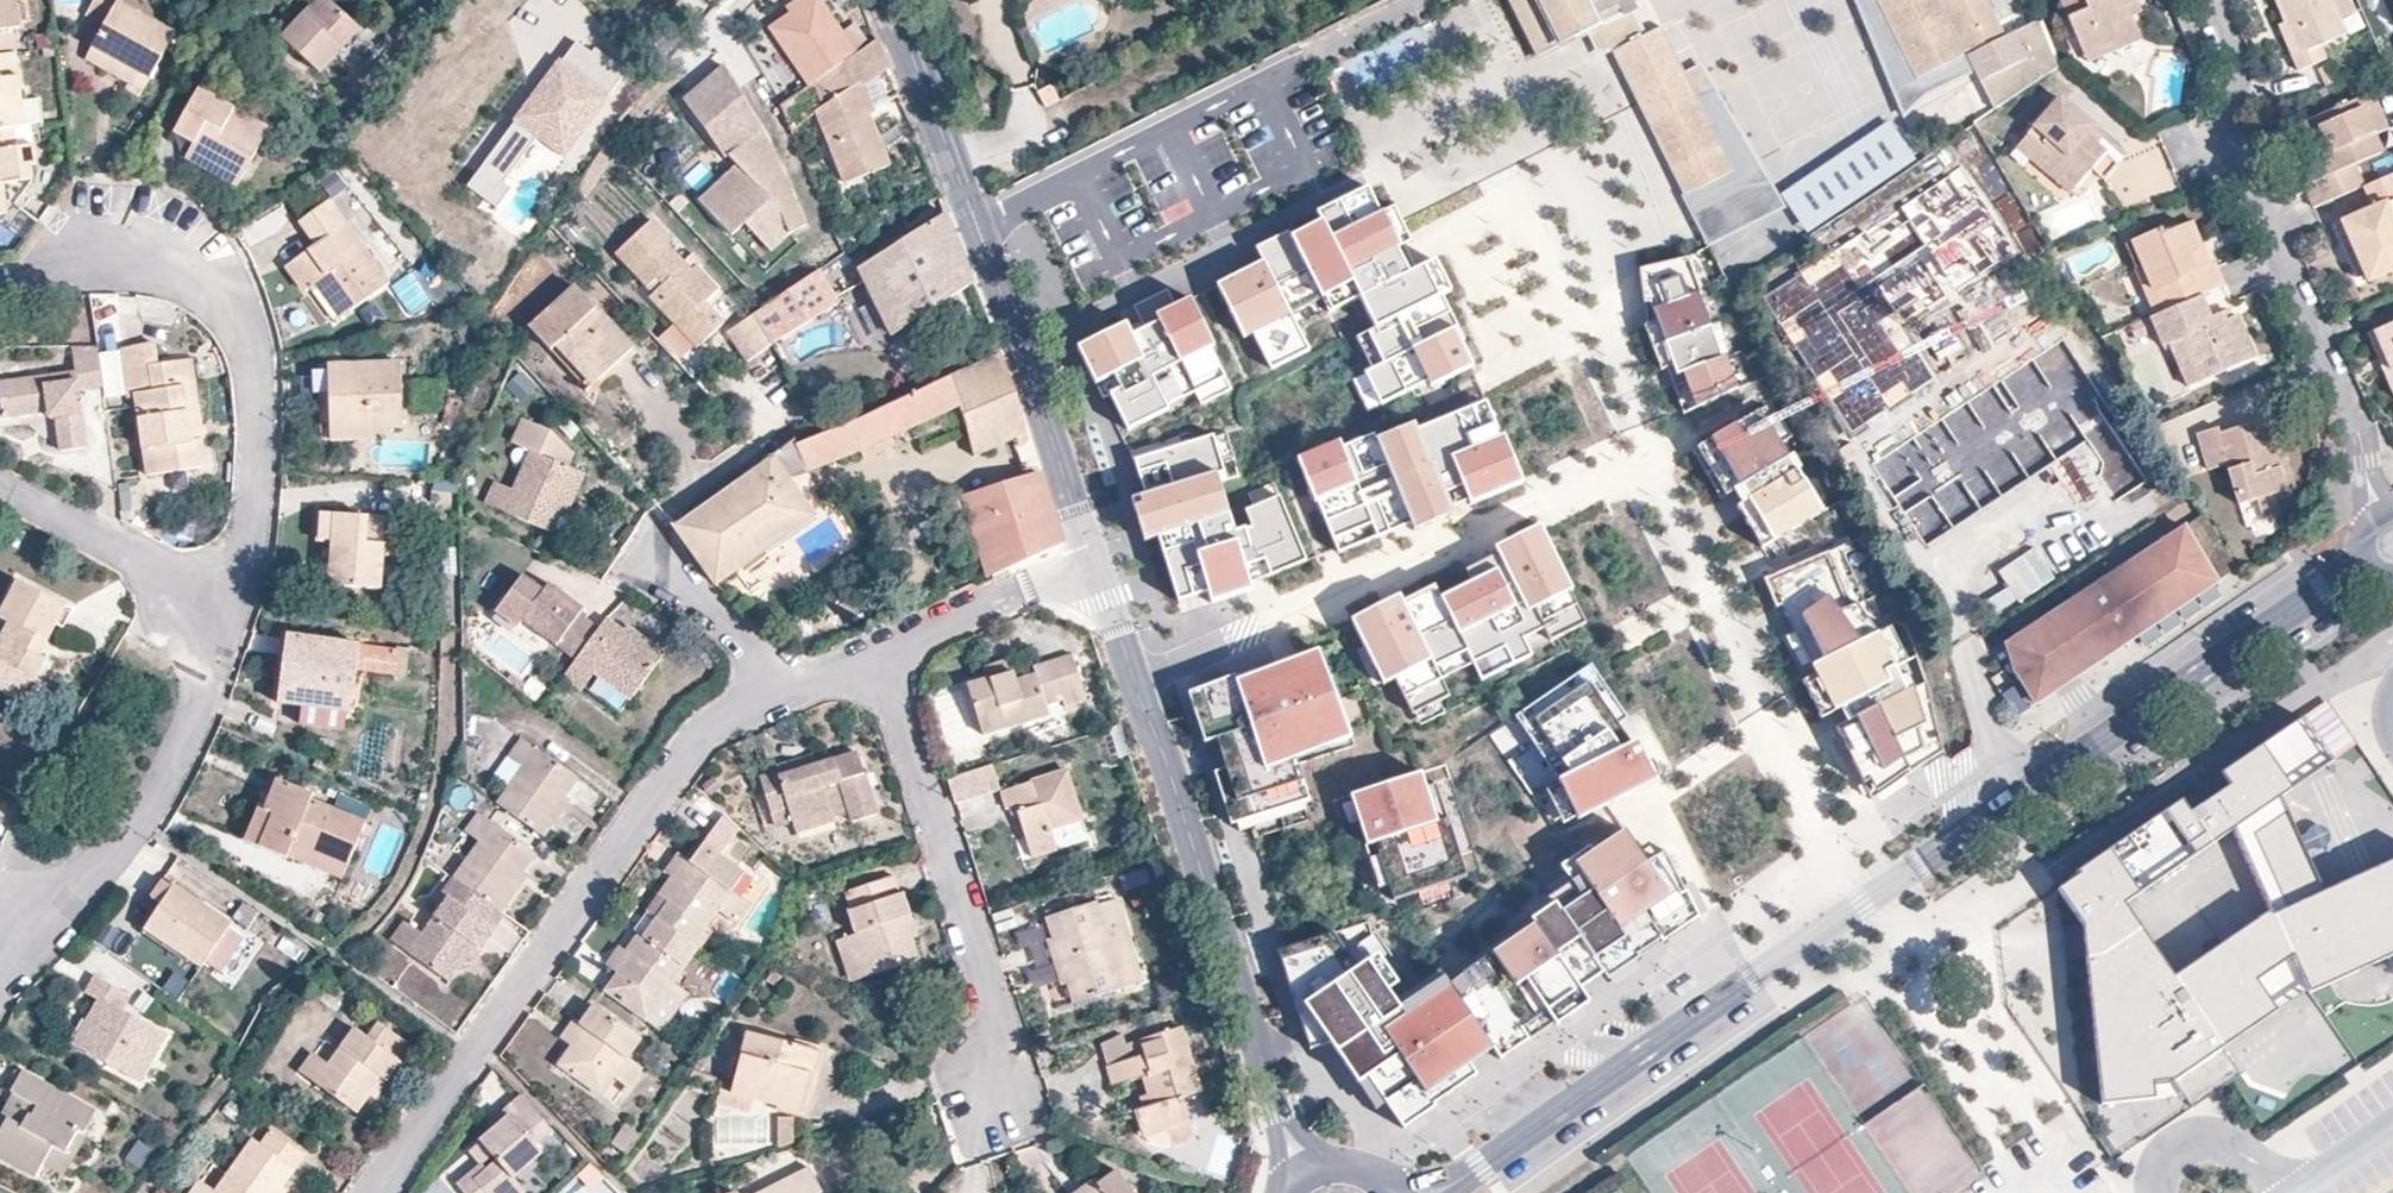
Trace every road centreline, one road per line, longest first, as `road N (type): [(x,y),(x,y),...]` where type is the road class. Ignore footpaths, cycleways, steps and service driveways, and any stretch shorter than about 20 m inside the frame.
road 1 (tertiary): [(1435,1191),(2392,545)]
road 2 (residential): [(379,1192),(690,751),(714,726),(773,697)]
road 3 (residential): [(1095,571),(1015,336),(885,0)]
road 4 (residential): [(2207,0),(2234,61),(2227,124),(2343,385),(2392,537)]
road 5 (residential): [(228,617),(254,489),(254,407),(234,331),(206,301),(139,274),(0,290)]
road 6 (residential): [(1288,1135),(1249,1043),(1132,683)]
road 7 (residential): [(1132,683),(1552,496)]
road 8 (residential): [(993,1085),(997,1010),(880,657)]
road 9 (residential): [(0,980),(114,855),(158,793),(197,714),(228,617)]
road 10 (residential): [(0,476),(228,617)]
road 11 (residential): [(880,657),(957,619),(1095,571)]
road 12 (residential): [(773,697),(753,652),(647,549)]
road 13 (residential): [(2392,1127),(2289,1192)]

